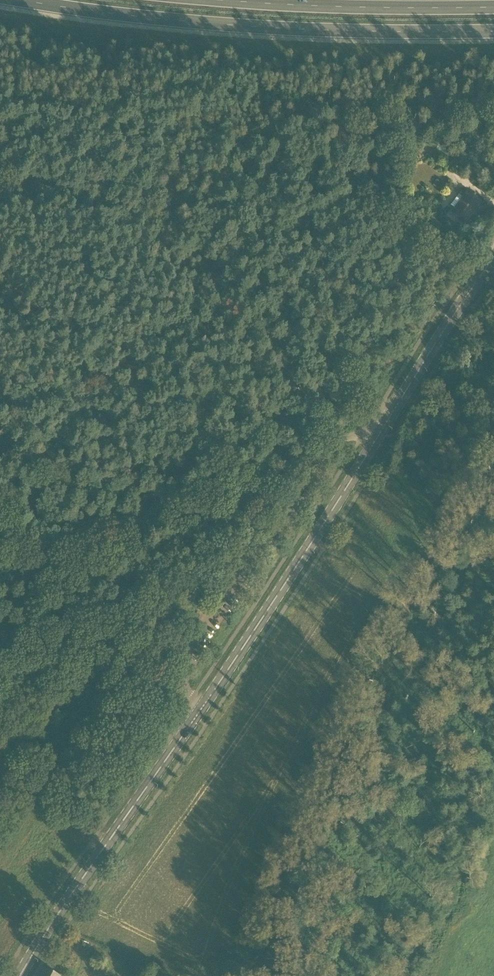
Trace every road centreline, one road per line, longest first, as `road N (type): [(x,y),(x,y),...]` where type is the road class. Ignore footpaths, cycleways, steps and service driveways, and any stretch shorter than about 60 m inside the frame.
road 1 (secondary): [(25,975),(493,268)]
road 2 (trunk): [(14,0),(248,27),(493,32)]
road 3 (trunk): [(493,6),(229,0)]

